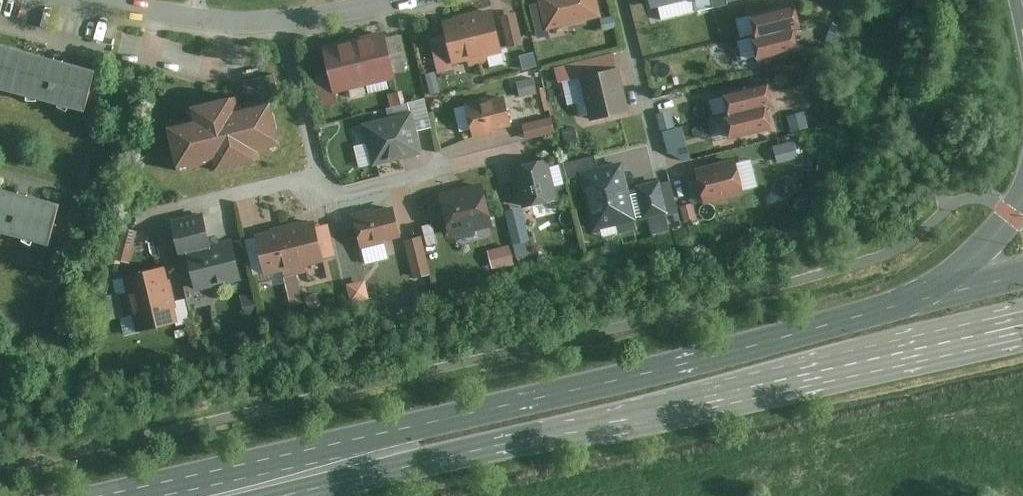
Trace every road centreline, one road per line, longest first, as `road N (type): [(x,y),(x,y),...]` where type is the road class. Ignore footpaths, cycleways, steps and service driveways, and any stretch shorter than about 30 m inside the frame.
road 1 (secondary): [(925,300),(122,495)]
road 2 (secondary): [(303,495),(1022,331)]
road 3 (residential): [(423,0),(253,29),(161,20),(82,0)]
road 4 (motorway): [(1022,198),(992,240),(925,300)]

